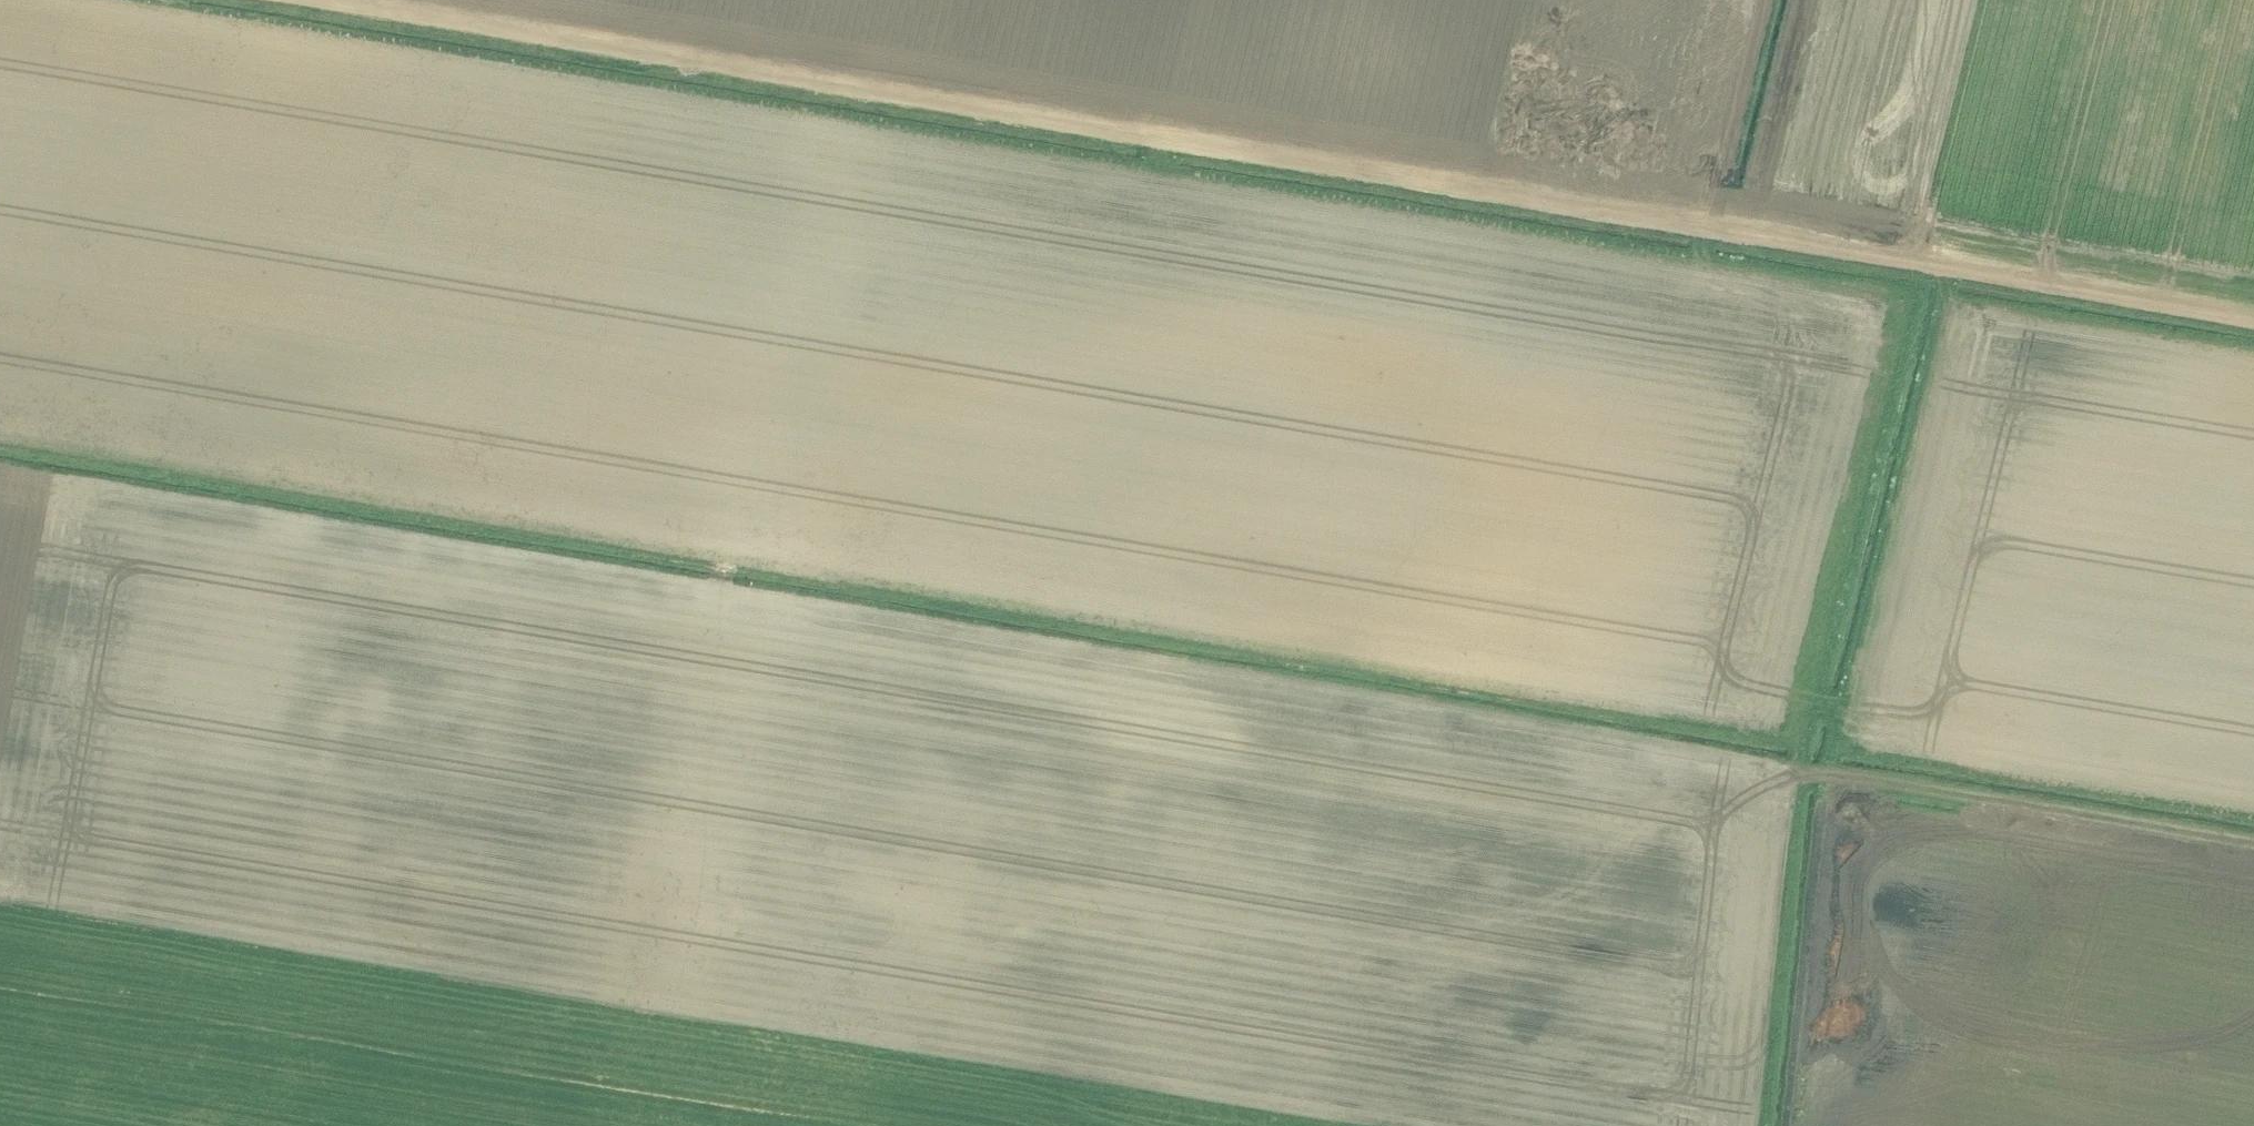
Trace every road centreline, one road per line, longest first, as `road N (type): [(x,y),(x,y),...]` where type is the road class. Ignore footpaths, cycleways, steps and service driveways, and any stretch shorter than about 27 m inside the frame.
road 1 (track): [(2253,322),(290,0)]
road 2 (track): [(2253,849),(1814,779)]

